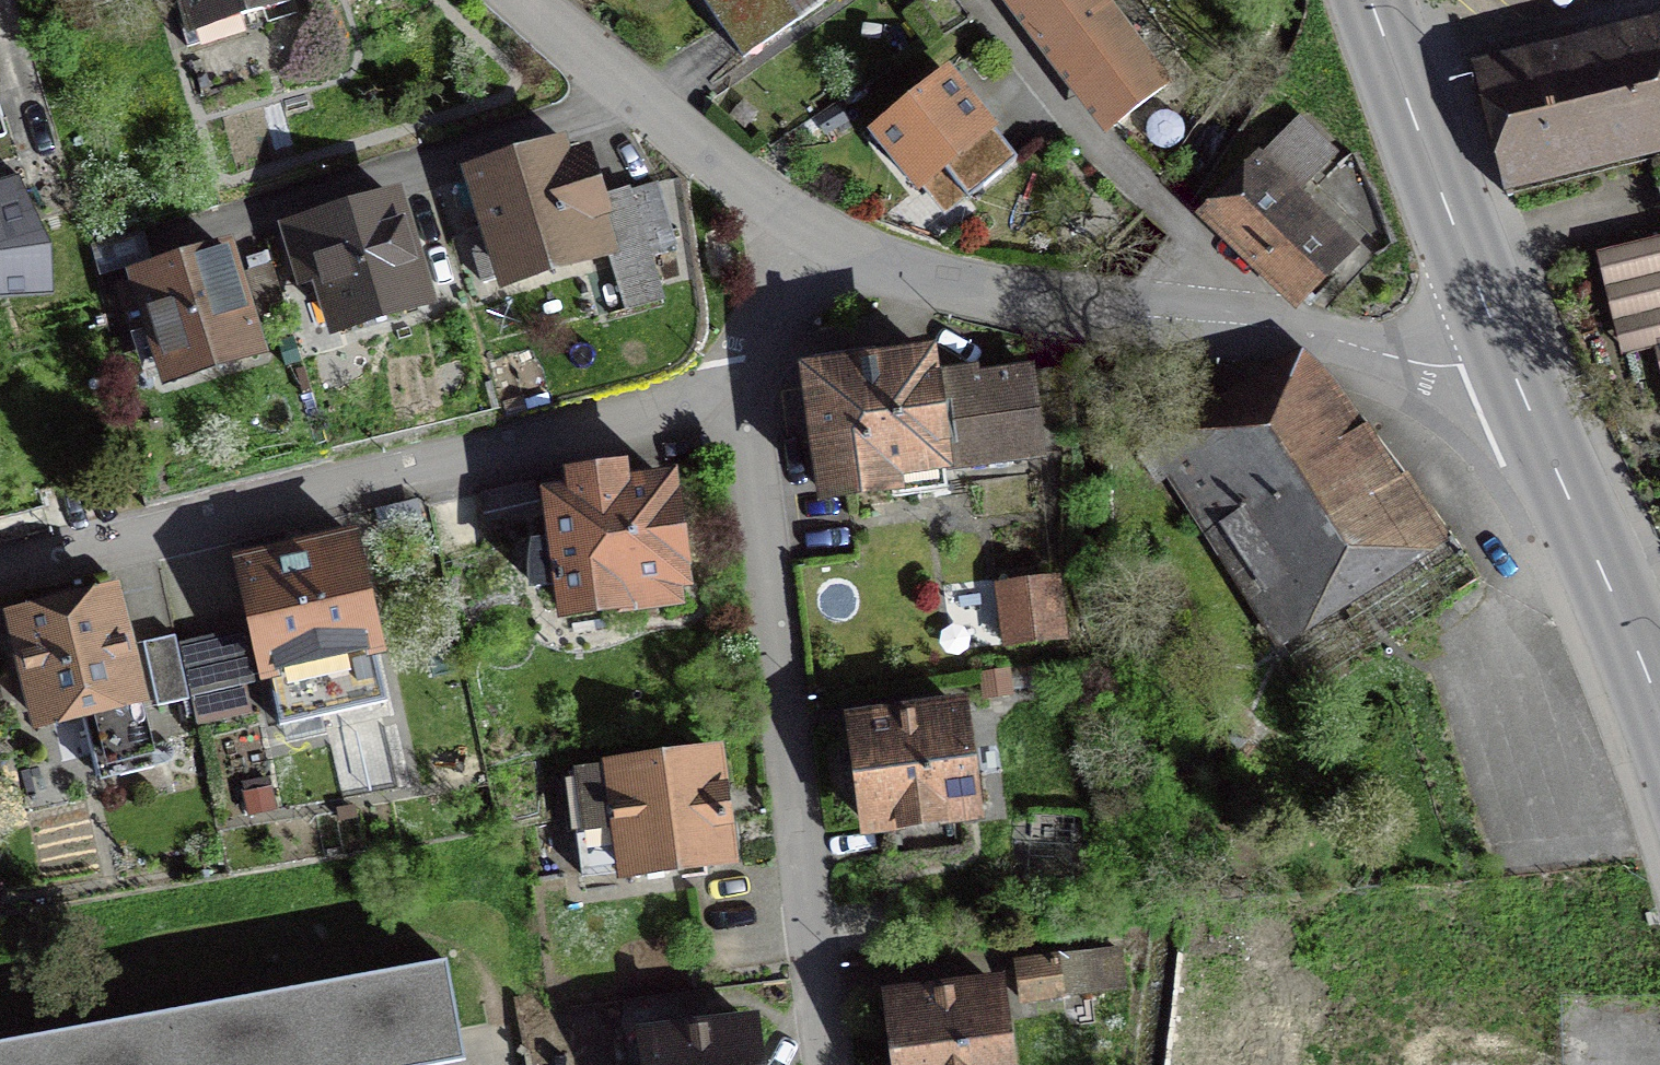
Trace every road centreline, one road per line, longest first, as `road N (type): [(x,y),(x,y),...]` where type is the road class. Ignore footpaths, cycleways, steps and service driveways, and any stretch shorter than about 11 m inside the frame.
road 1 (residential): [(745,385),(0,574)]
road 2 (residential): [(745,385),(829,1064)]
road 3 (residential): [(1262,321),(1034,304),(914,271),(796,219)]
road 4 (residential): [(1262,321),(1087,144),(964,0)]
road 5 (secondary): [(1509,358),(1368,0)]
road 6 (secondary): [(1659,709),(1509,358)]
road 7 (residential): [(796,219),(717,165),(522,0)]
road 8 (residential): [(1509,358),(1443,366),(1262,321)]
road 9 (residential): [(796,219),(745,385)]

